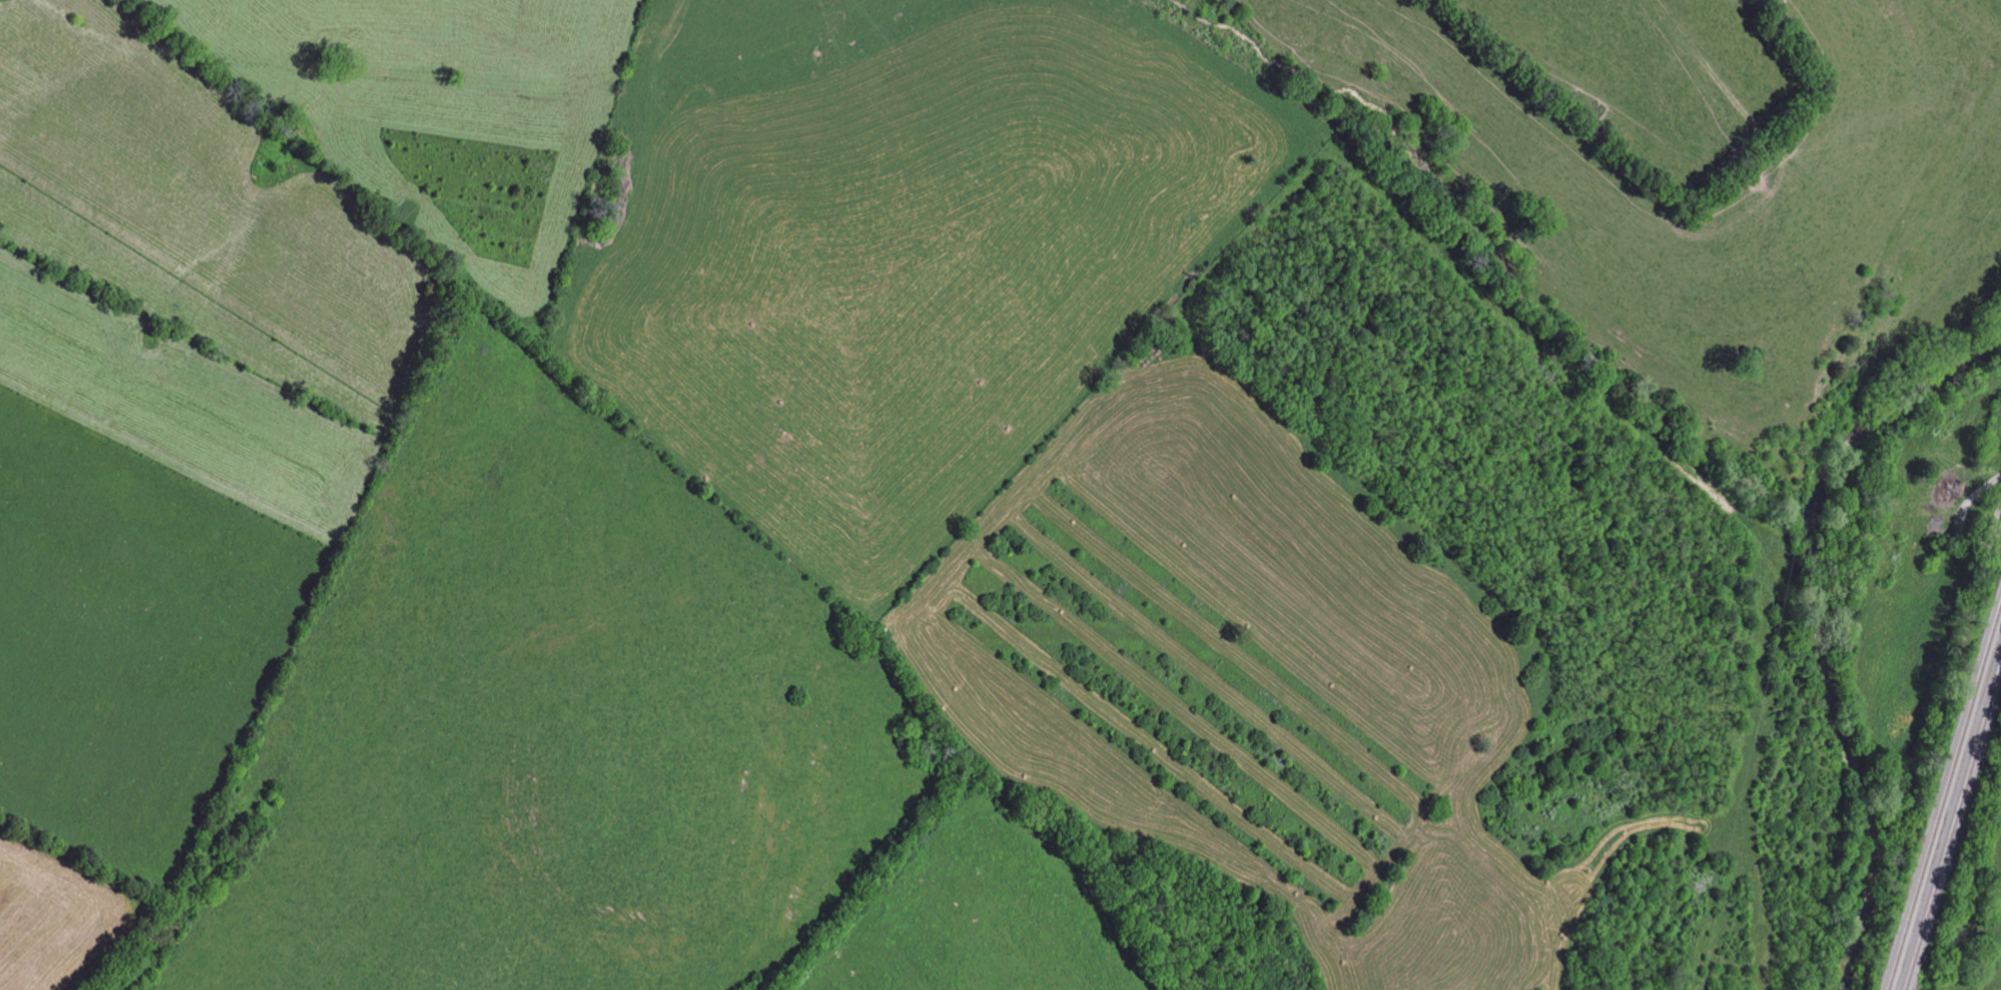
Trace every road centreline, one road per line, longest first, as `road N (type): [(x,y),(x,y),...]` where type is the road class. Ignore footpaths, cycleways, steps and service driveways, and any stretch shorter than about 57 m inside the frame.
road 1 (residential): [(2000,476),(1963,510),(1968,534),(1991,536),(2000,509)]

